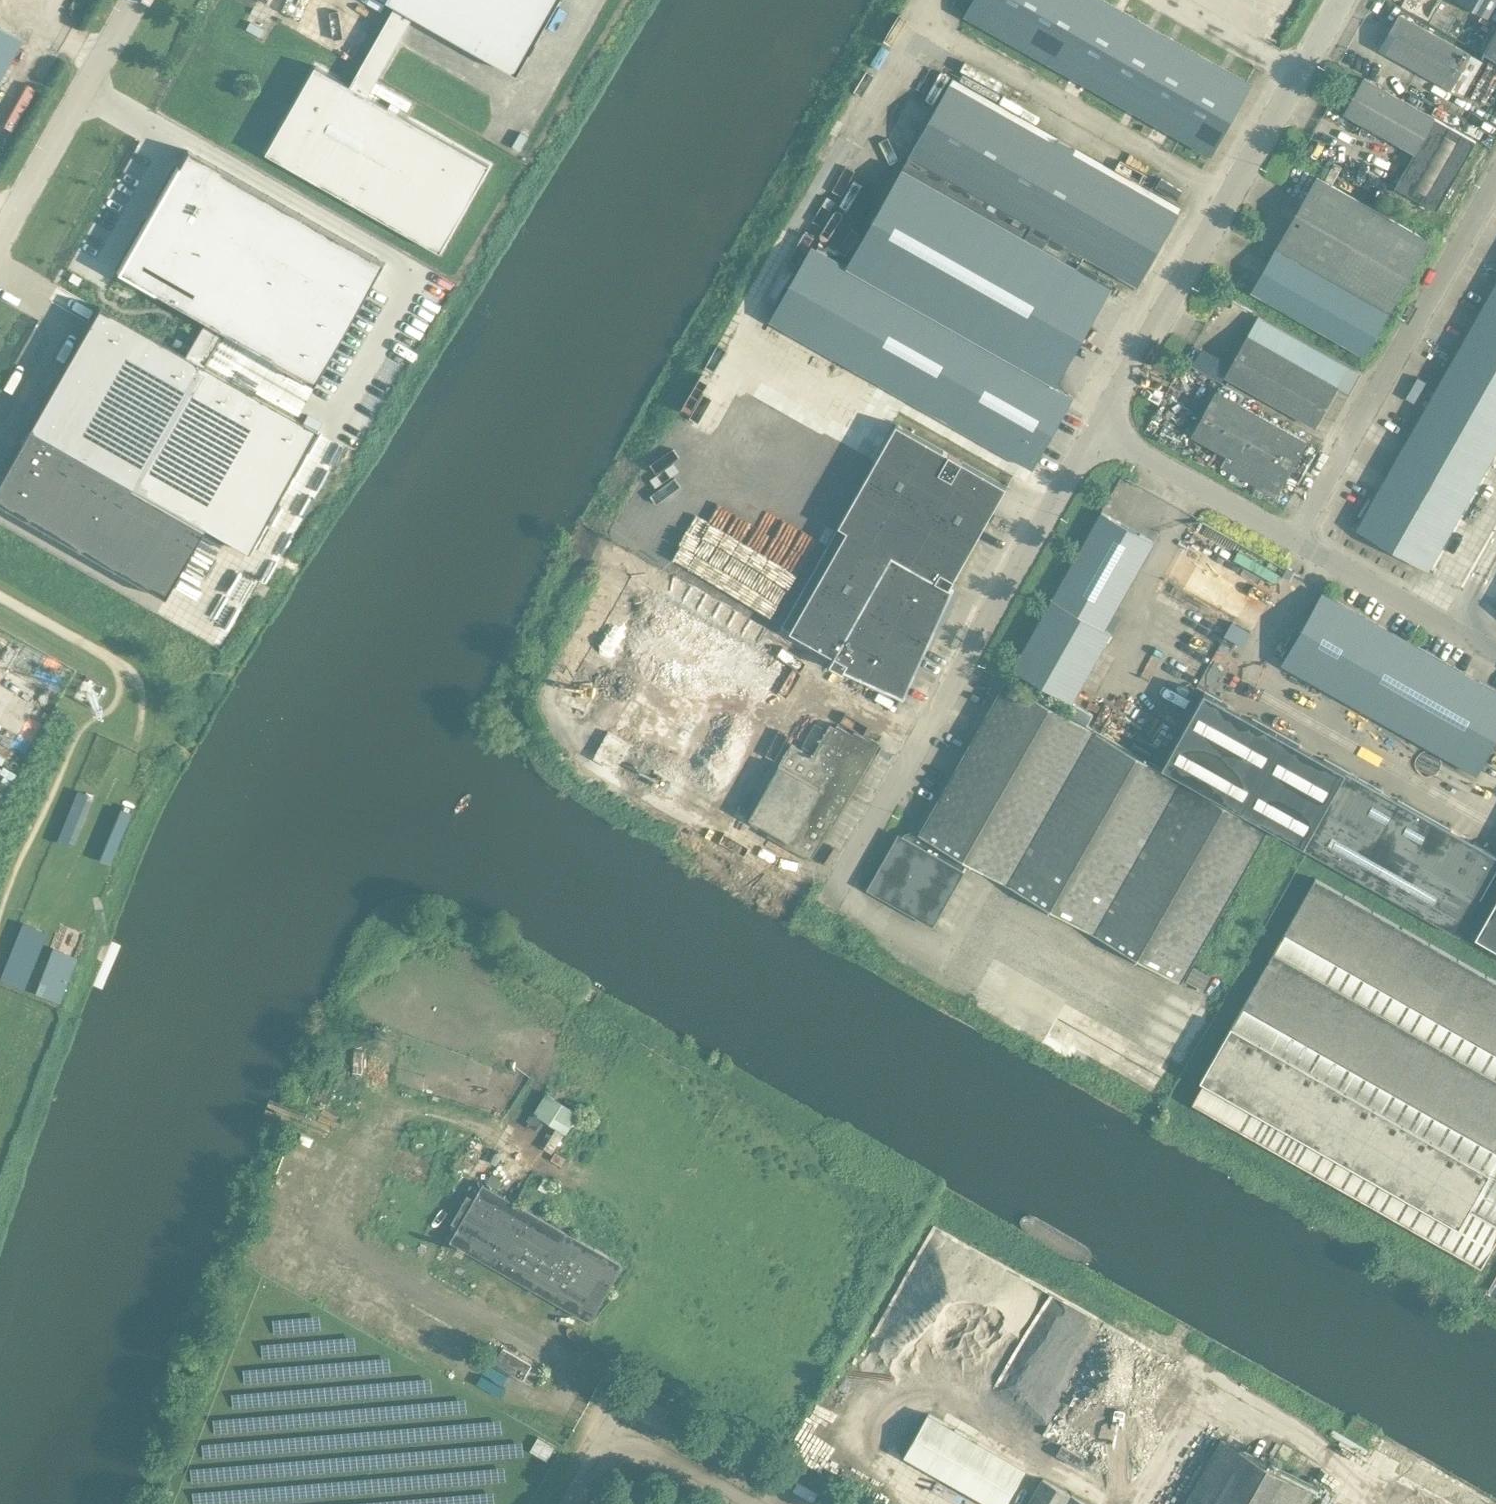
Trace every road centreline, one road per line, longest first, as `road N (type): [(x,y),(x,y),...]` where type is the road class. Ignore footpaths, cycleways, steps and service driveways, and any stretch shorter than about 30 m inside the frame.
road 1 (unclassified): [(1357,0),(1109,432)]
road 2 (unclassified): [(1109,432),(874,843)]
road 3 (unclassified): [(1292,538),(1495,177)]
road 4 (unclassified): [(828,1503),(619,1394),(605,1434)]
road 5 (unclassified): [(0,235),(134,0)]
road 6 (unclassified): [(1495,656),(1292,538)]
road 7 (unclassified): [(1292,538),(1109,432)]
road 8 (unclassified): [(727,1503),(605,1434)]

